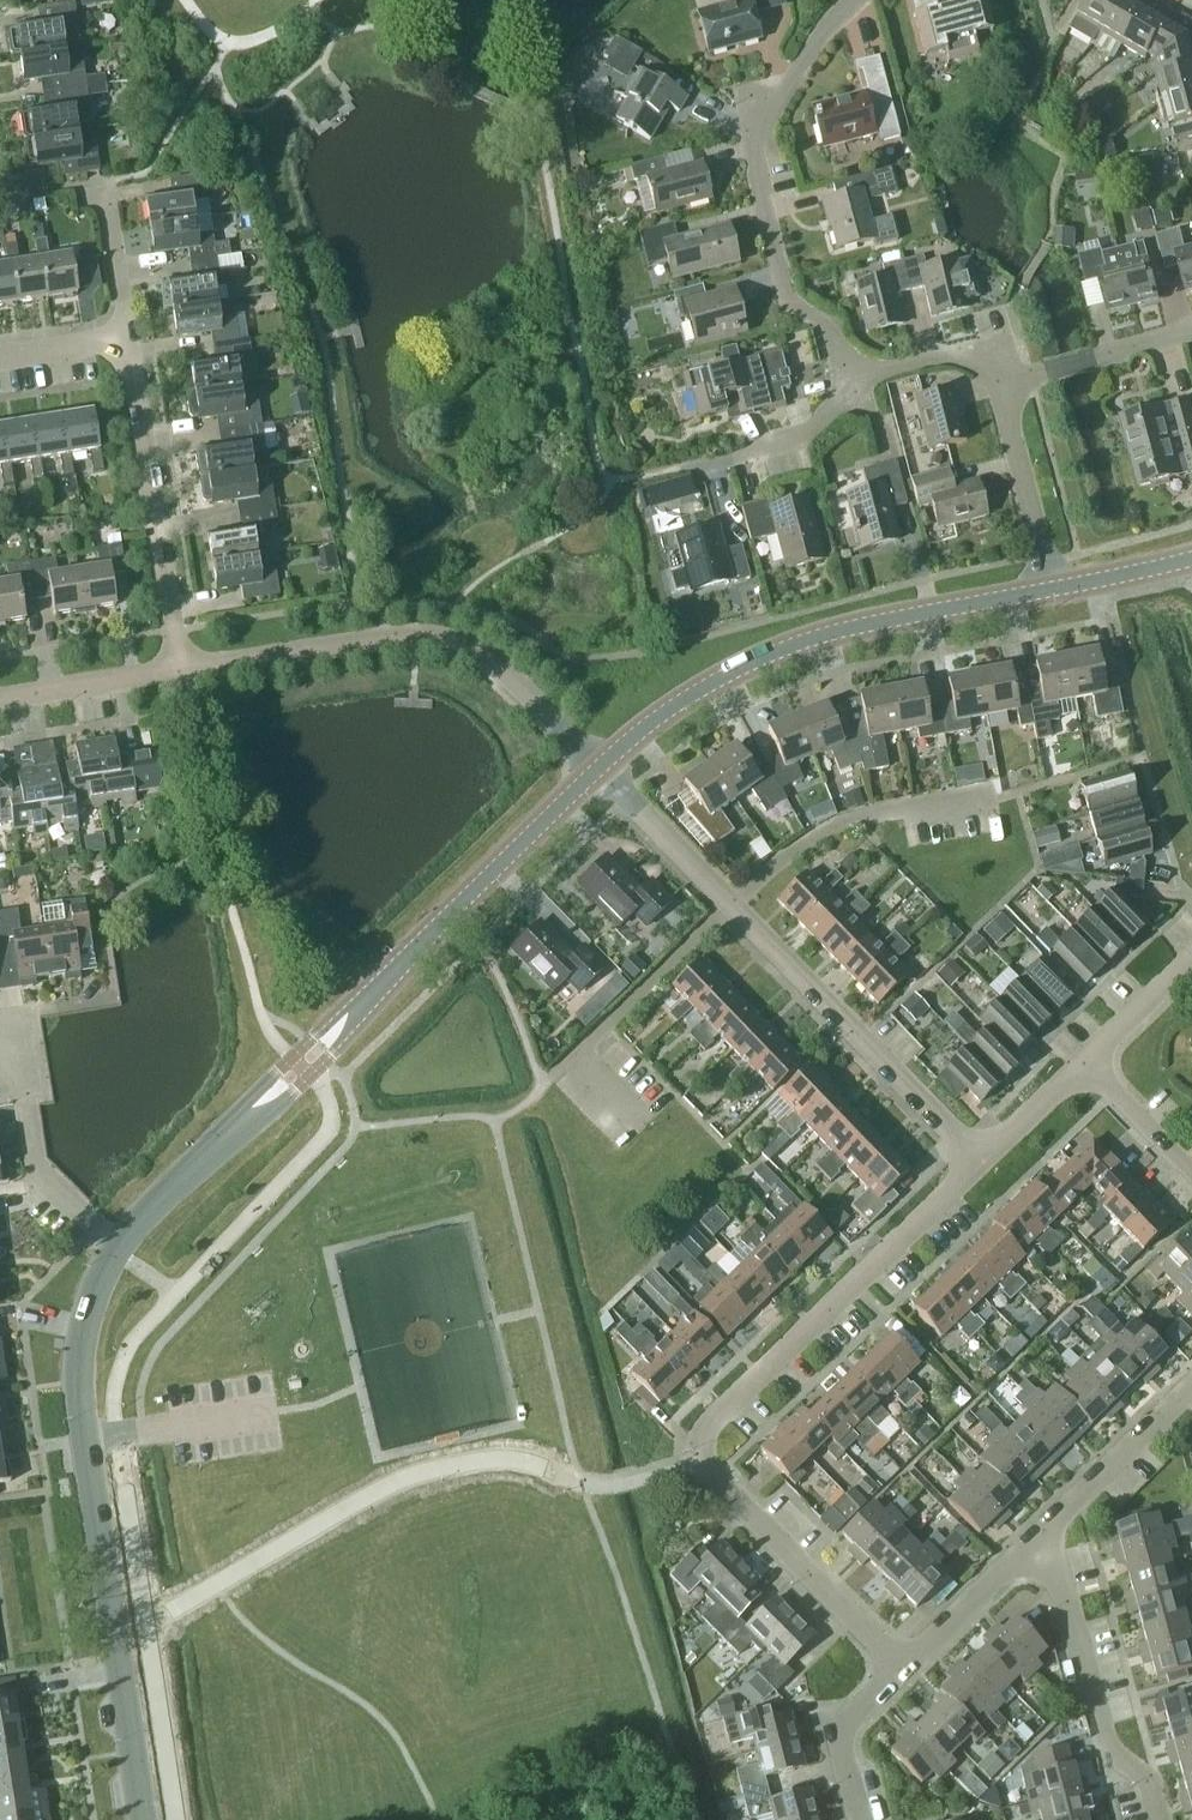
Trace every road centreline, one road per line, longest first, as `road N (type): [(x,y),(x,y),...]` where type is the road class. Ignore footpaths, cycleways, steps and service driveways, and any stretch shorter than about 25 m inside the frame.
road 1 (residential): [(904,1667),(710,1474),(702,1432),(976,1171)]
road 2 (tertiary): [(116,1250),(599,770)]
road 3 (tertiary): [(141,1819),(76,1358),(96,1282),(116,1250)]
road 4 (residential): [(976,1171),(599,770)]
road 5 (tertiary): [(599,770),(665,711),(769,656),(830,634),(1050,589)]
road 6 (residential): [(183,668),(436,633),(494,659),(599,770)]
road 7 (residential): [(846,373),(830,328),(790,298),(751,131),(851,0)]
road 8 (residential): [(183,668),(129,338)]
road 9 (residential): [(1158,1819),(1150,1783),(1108,1746),(1054,1565),(1036,1544)]
road 10 (residential): [(116,1250),(33,1163),(1,1019)]
road 11 (residential): [(1036,1544),(1191,1389)]
road 12 (residential): [(1050,589),(999,387)]
road 13 (residential): [(999,387),(1191,331)]
road 14 (residential): [(0,698),(183,668)]
road 15 (residential): [(863,1819),(839,1728),(904,1667)]
road 16 (residential): [(904,1667),(1036,1544)]
road 17 (residential): [(999,387),(978,353),(846,373)]
road 18 (residential): [(129,338),(106,183)]
road 19 (residential): [(976,1171),(1091,1065)]
road 20 (residential): [(736,458),(794,437),(830,412),(846,373)]
road 21 (residential): [(1191,1173),(1091,1065)]
road 22 (tertiary): [(1050,589),(1191,558)]
road 23 (residential): [(1091,1065),(1191,961)]
road 24 (residential): [(0,359),(129,338)]

